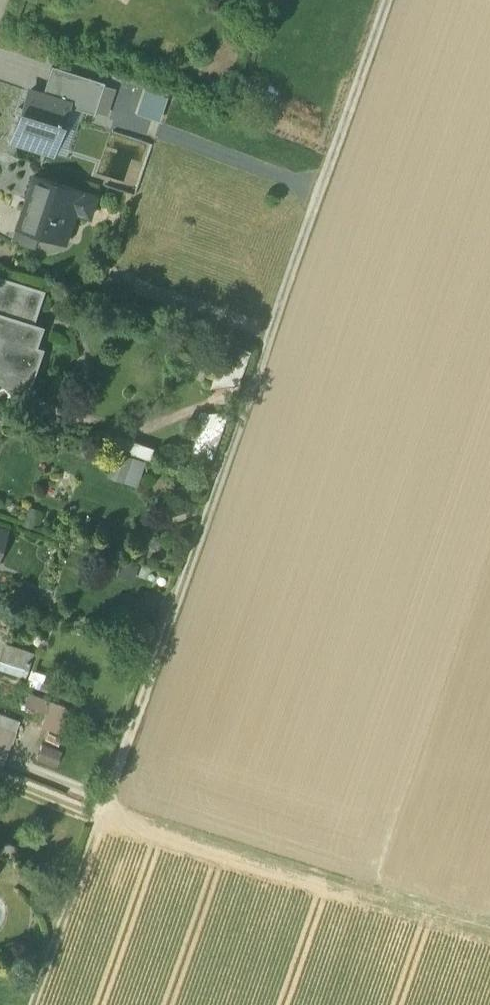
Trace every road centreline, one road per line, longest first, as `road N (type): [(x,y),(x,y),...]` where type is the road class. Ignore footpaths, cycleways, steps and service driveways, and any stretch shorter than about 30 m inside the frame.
road 1 (track): [(32,1004),(385,0)]
road 2 (track): [(101,808),(489,922)]

